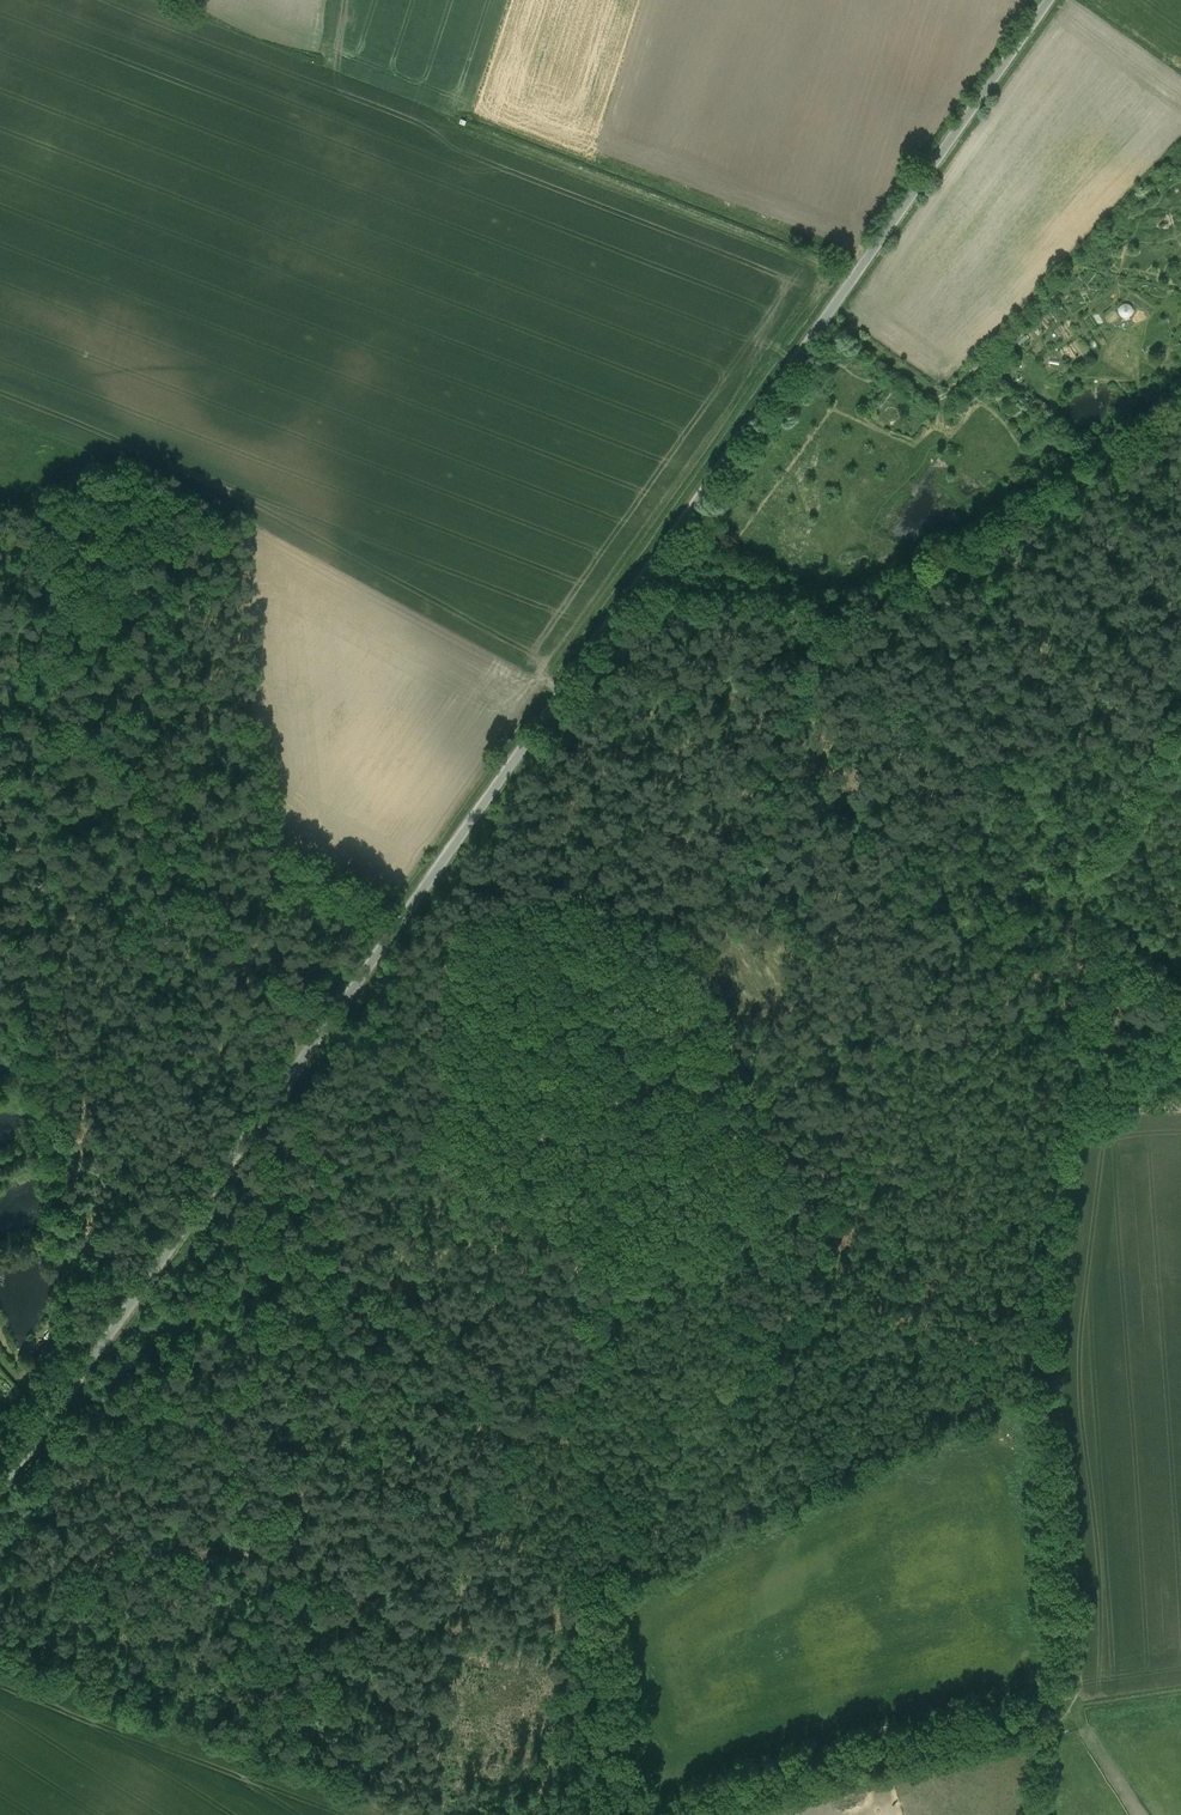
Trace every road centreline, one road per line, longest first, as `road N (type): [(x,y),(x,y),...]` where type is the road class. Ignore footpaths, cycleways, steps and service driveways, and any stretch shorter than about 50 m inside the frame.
road 1 (unclassified): [(0,1500),(1047,0)]
road 2 (track): [(1180,1112),(1097,1115),(1084,1128),(1059,1349),(1075,1530),(1075,1700),(1055,1732),(1035,1736),(1032,1814)]
road 3 (track): [(826,316),(939,395),(954,392),(978,365)]

